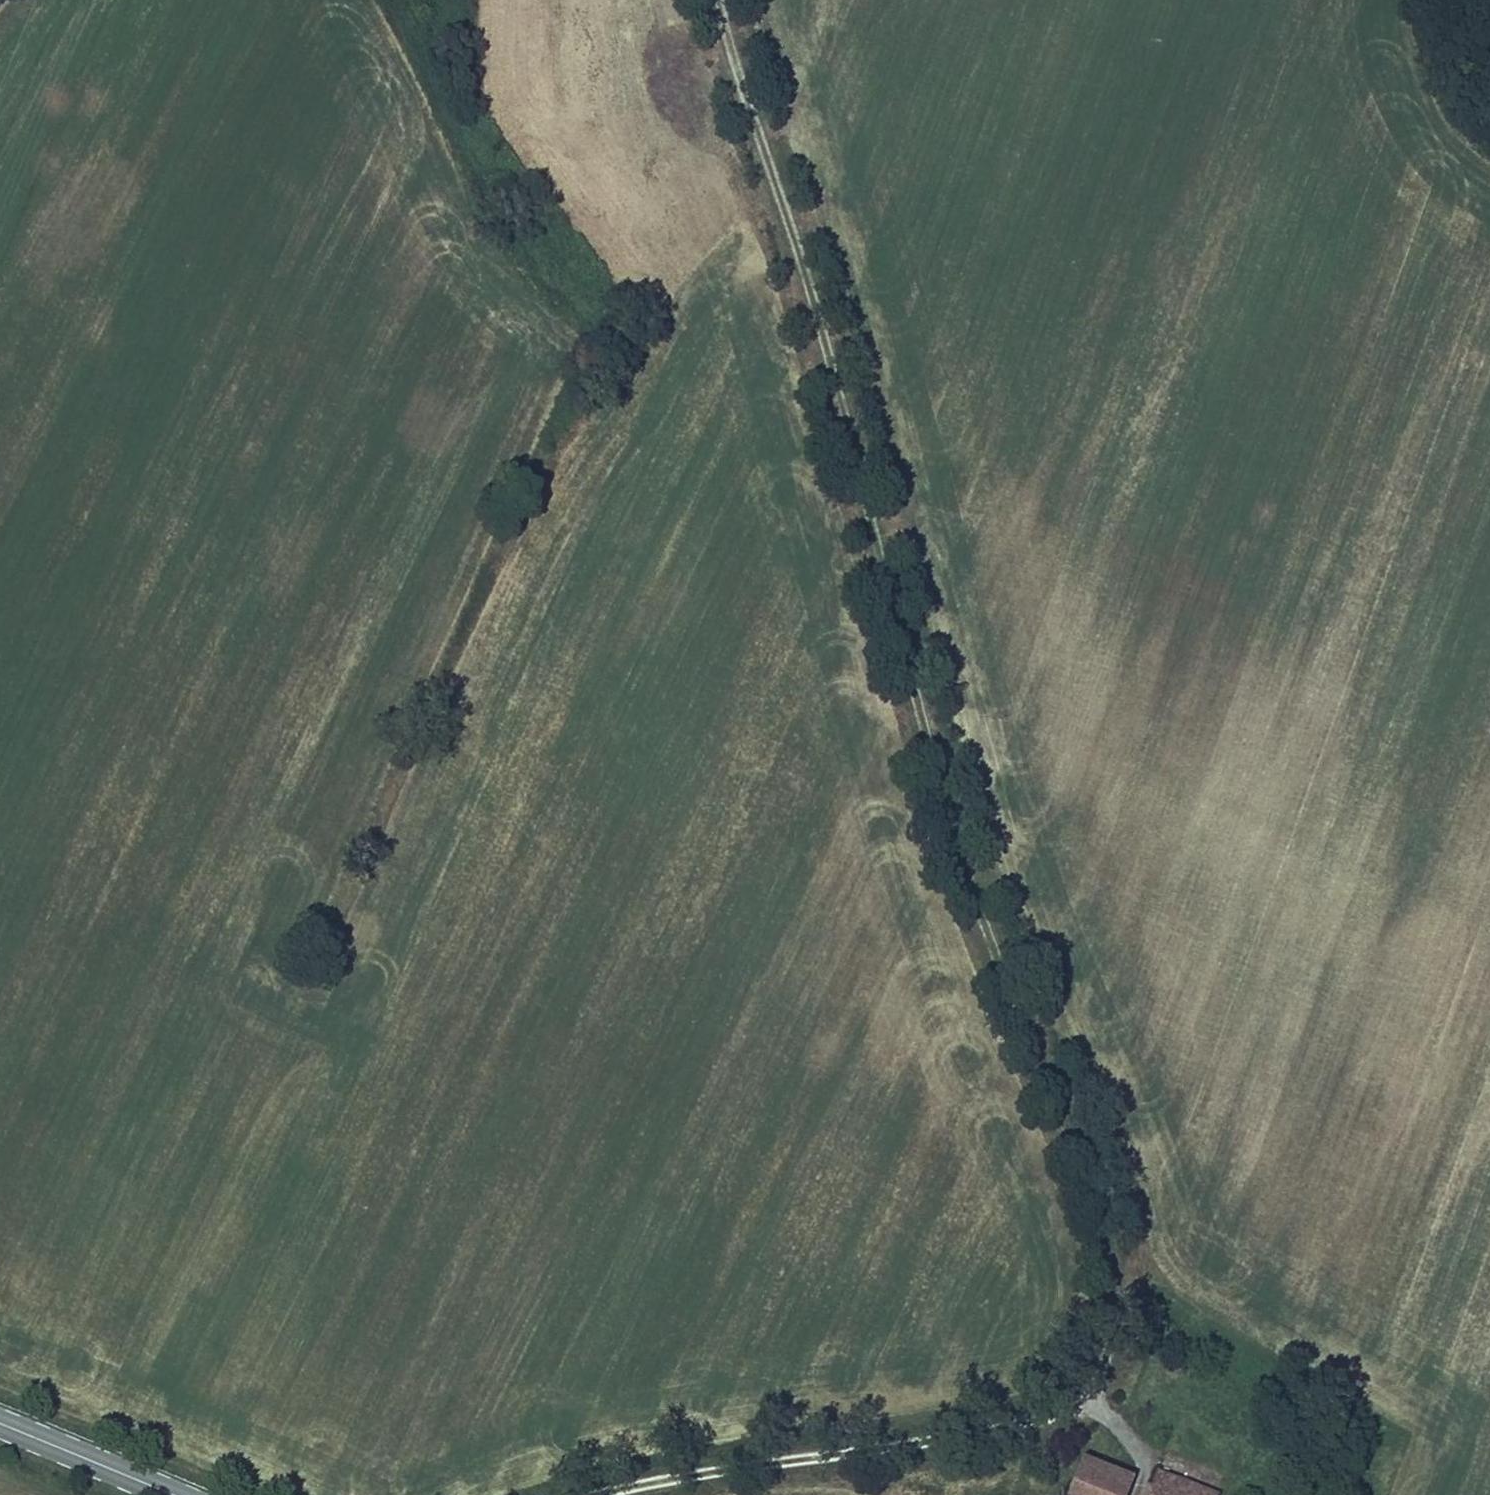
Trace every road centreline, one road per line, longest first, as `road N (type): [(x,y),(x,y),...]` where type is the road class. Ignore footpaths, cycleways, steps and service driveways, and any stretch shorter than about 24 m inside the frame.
road 1 (track): [(719,0),(808,281),(959,849),(1008,993),(1083,1147),(1124,1295),(1122,1335),(1108,1373),(1084,1399),(1016,1427),(596,1494)]
road 2 (secondary): [(0,1422),(175,1494)]

